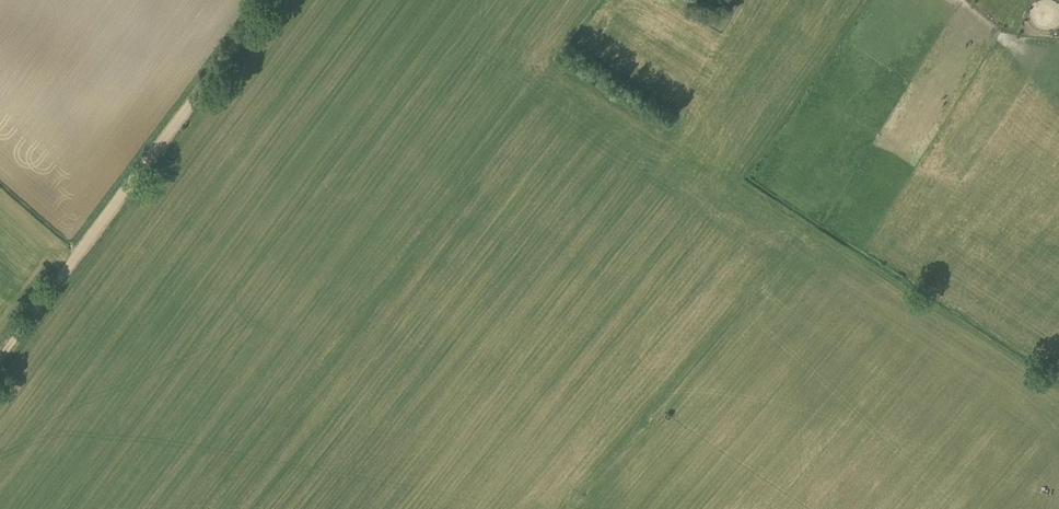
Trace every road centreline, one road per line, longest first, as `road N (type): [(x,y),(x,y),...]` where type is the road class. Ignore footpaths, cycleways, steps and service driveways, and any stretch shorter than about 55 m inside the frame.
road 1 (track): [(0,361),(271,0)]

